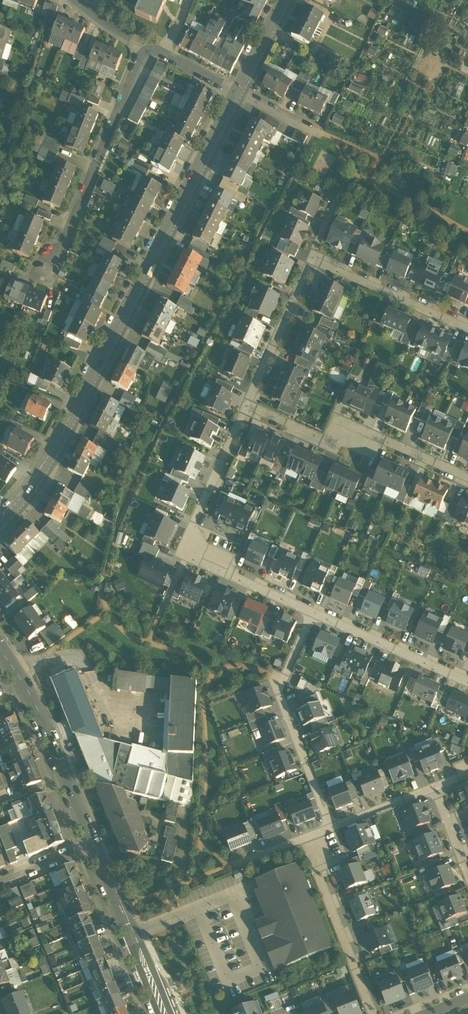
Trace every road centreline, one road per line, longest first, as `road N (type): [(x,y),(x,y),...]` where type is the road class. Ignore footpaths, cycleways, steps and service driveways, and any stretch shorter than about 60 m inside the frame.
road 1 (residential): [(234,91),(53,456),(0,522)]
road 2 (residential): [(147,48),(48,280)]
road 3 (residential): [(221,461),(181,552),(313,612)]
road 4 (residential): [(467,477),(386,441),(322,438),(246,407)]
road 5 (residential): [(331,827),(277,690),(313,612)]
road 6 (secondary): [(0,647),(48,727),(93,842)]
road 7 (residential): [(304,838),(375,1013)]
road 8 (secondary): [(93,842),(163,1013)]
road 9 (residential): [(313,258),(467,329)]
road 10 (residential): [(313,612),(467,682)]
road 11 (residential): [(246,407),(313,258)]

